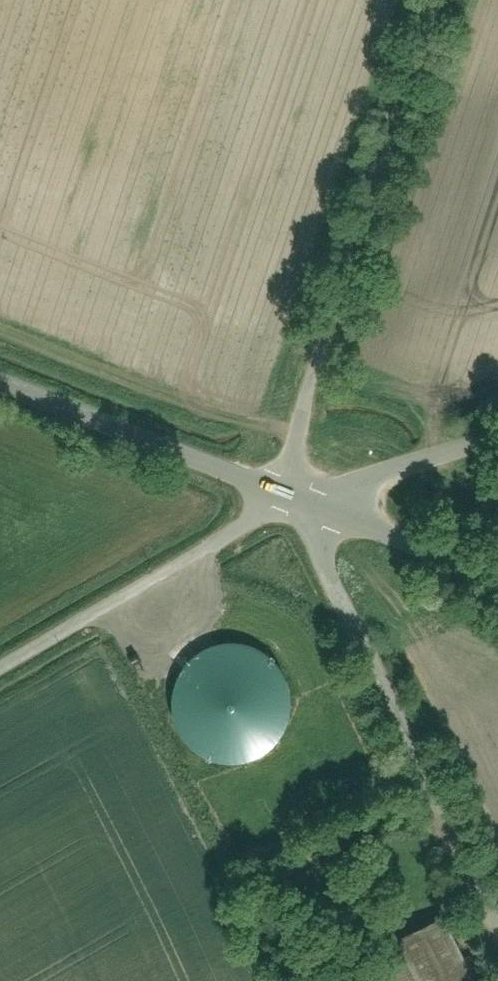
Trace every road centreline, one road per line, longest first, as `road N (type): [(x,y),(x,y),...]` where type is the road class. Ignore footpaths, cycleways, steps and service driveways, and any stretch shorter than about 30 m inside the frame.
road 1 (unclassified): [(447,0),(289,504)]
road 2 (residential): [(289,504),(497,926)]
road 3 (unclassified): [(0,678),(289,504)]
road 4 (unclassified): [(0,383),(289,504)]
road 5 (residential): [(497,590),(289,504)]
road 6 (residential): [(289,504),(497,435)]

